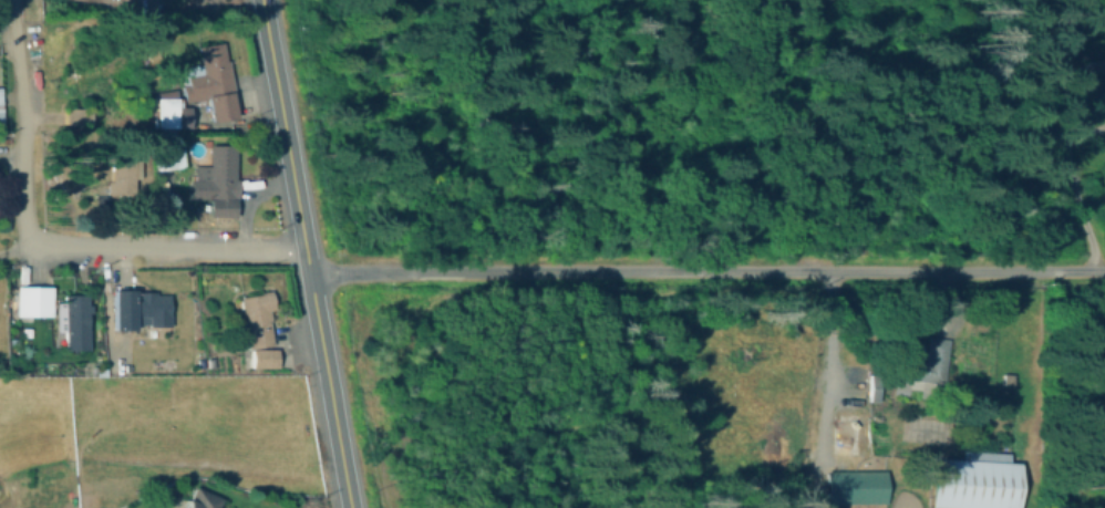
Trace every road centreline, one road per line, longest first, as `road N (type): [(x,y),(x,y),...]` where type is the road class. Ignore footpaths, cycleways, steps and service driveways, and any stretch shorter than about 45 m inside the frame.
road 1 (residential): [(1104,268),(334,272),(308,258)]
road 2 (secondary): [(263,0),(351,507)]
road 3 (residential): [(308,258),(287,247),(39,247),(27,234),(16,18)]

